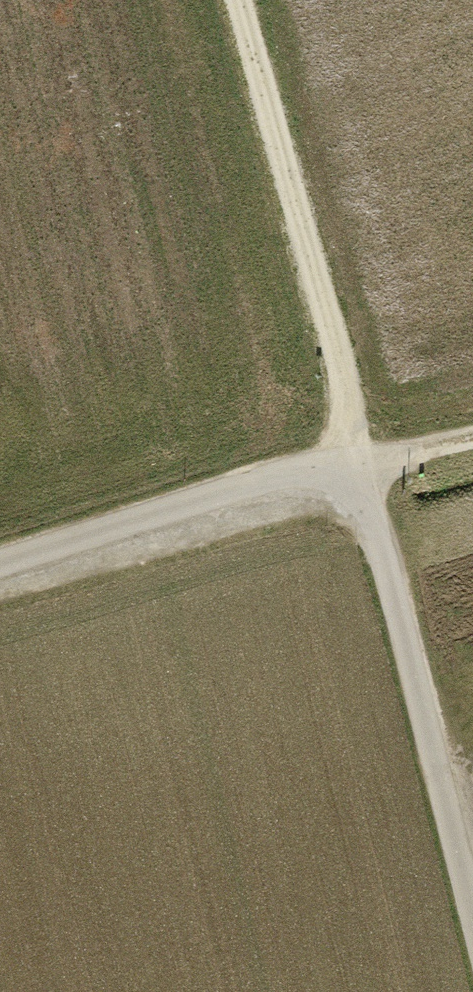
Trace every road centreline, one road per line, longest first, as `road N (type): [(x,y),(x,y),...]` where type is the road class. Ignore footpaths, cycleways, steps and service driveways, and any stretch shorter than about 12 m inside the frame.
road 1 (track): [(364,462),(242,0)]
road 2 (track): [(364,462),(472,912)]
road 3 (track): [(0,563),(294,471),(364,462)]

